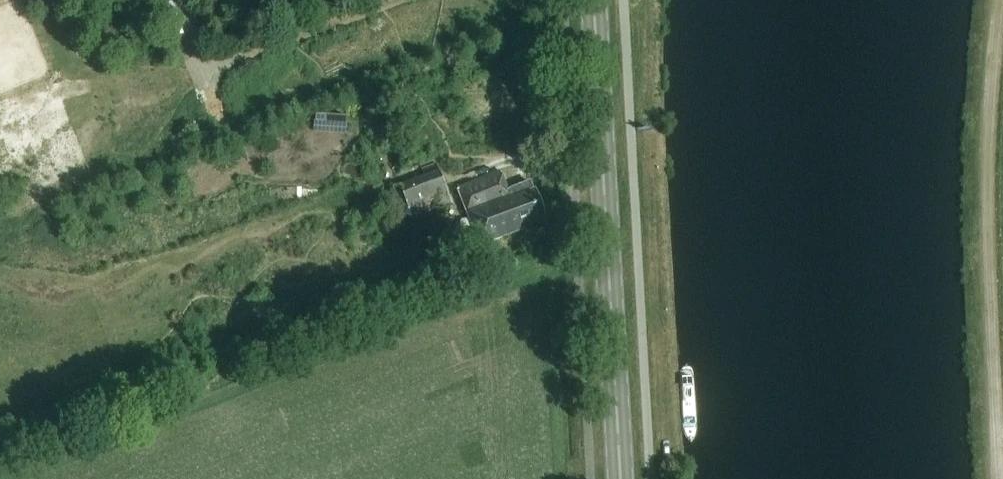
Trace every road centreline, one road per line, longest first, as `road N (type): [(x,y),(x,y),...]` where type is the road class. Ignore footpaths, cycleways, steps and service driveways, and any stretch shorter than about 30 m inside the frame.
road 1 (track): [(1000,478),(986,166),(1001,0)]
road 2 (secondary): [(621,478),(597,0)]

